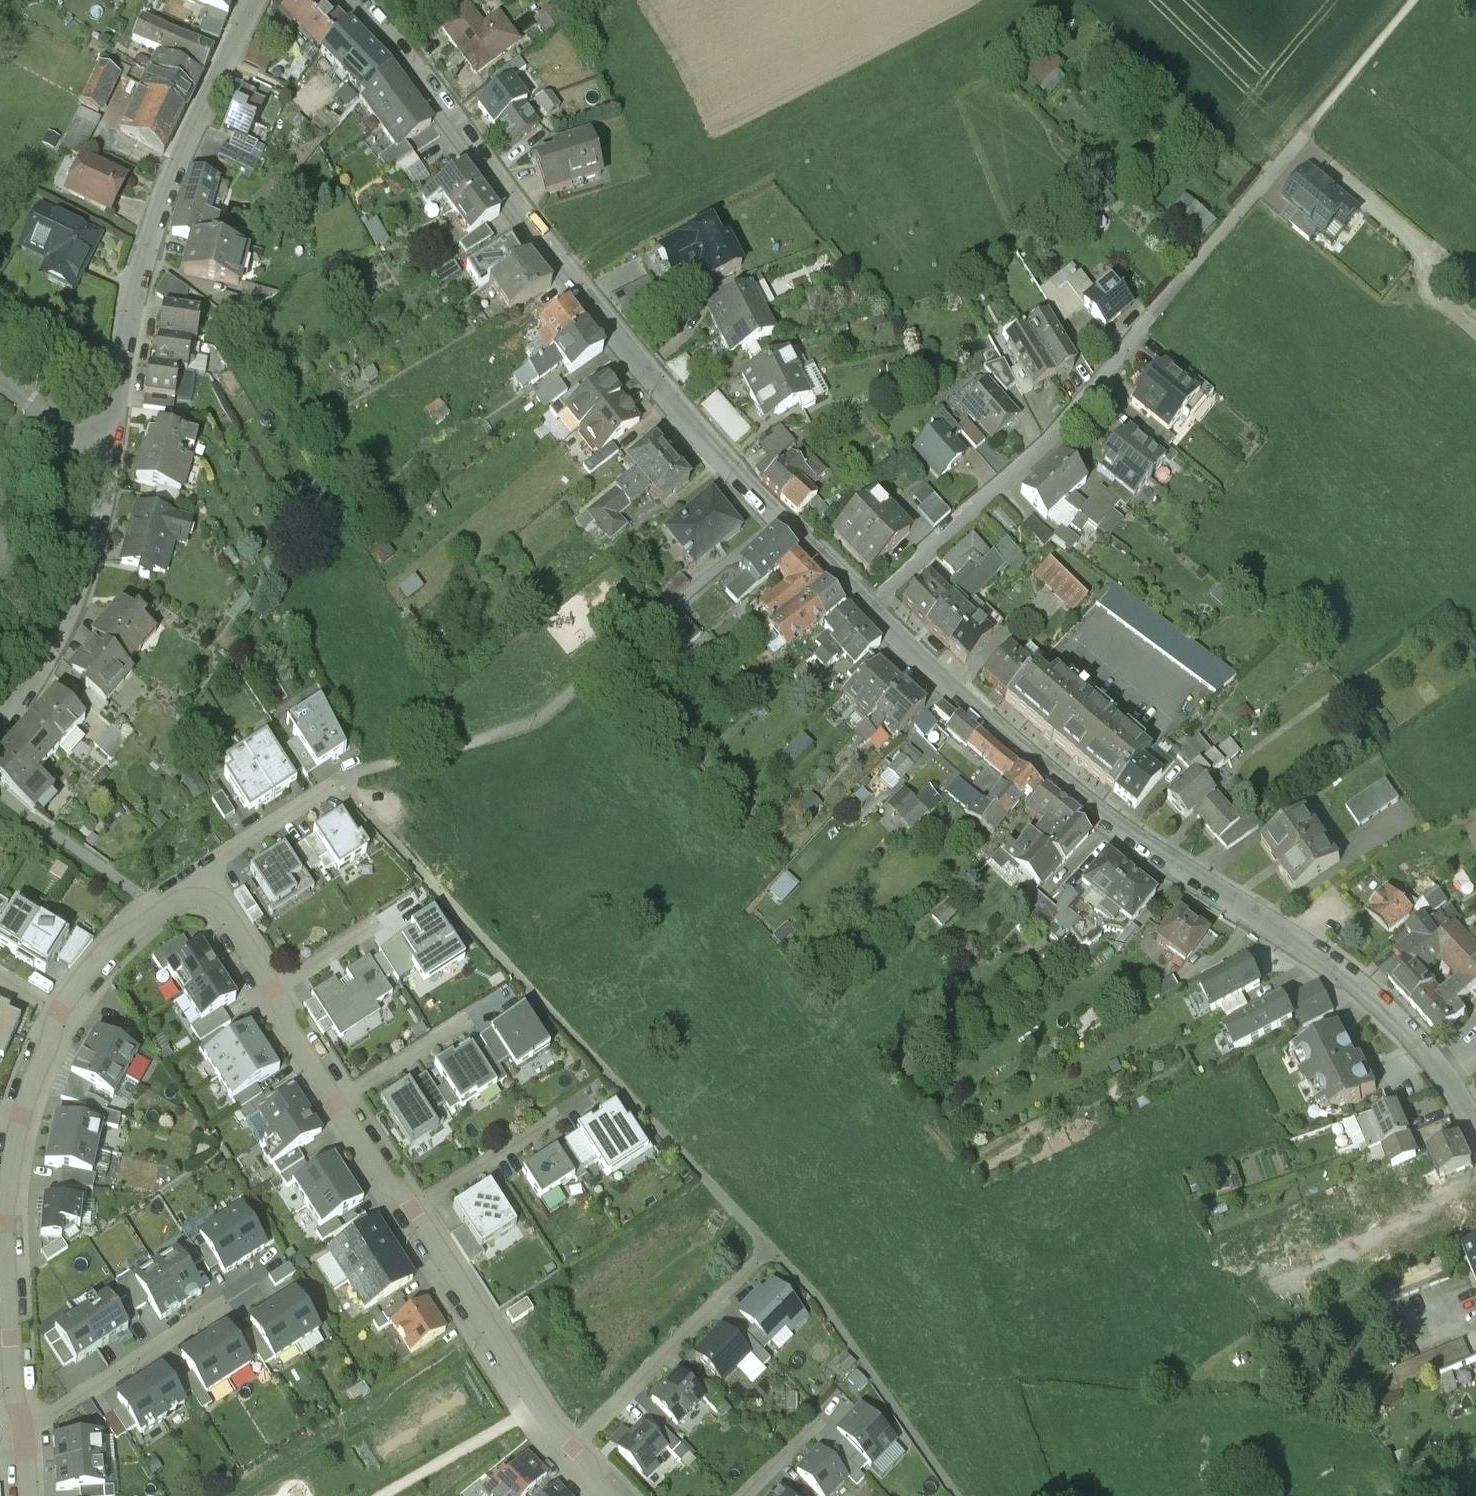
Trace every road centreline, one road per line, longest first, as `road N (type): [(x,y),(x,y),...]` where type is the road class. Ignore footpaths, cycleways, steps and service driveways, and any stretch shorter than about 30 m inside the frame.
road 1 (residential): [(876,606),(1041,447),(1413,0)]
road 2 (residential): [(876,606),(1130,836),(1271,922),(1398,1016),(1438,1054),(1475,1122)]
road 3 (residential): [(359,0),(432,79),(567,270),(780,513),(876,606)]
road 4 (residential): [(192,899),(219,909),(384,1181),(405,1199),(535,1406),(613,1495)]
road 5 (residential): [(192,899),(117,943),(75,989),(54,1023),(19,1116),(4,1227),(27,1495)]
road 6 (residential): [(109,457),(135,276),(185,136),(252,0)]
road 7 (residential): [(0,715),(62,628),(99,525),(109,457)]
road 8 (track): [(1295,142),(1441,258),(1429,276),(1475,327)]
road 9 (residential): [(334,782),(209,866),(192,899)]
road 10 (unclassified): [(0,372),(109,457)]

